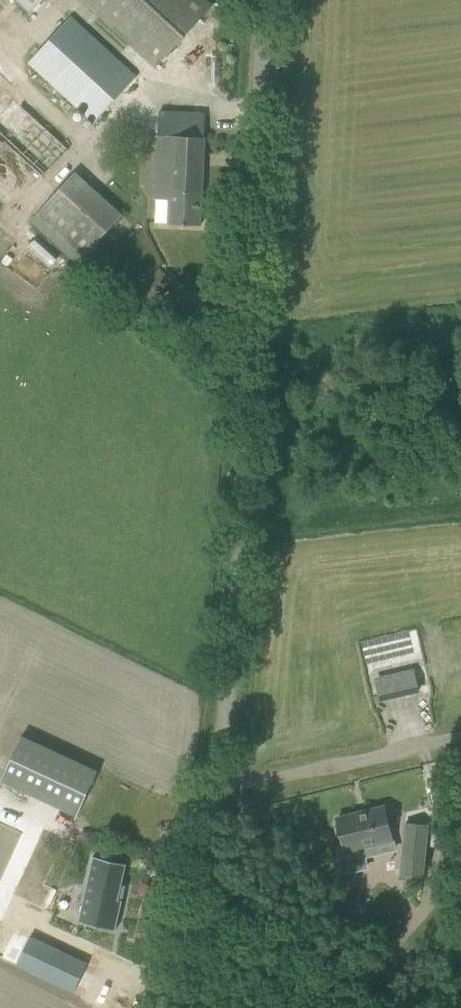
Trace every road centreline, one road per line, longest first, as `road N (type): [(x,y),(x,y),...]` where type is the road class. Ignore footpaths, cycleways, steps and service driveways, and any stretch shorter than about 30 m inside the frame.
road 1 (unclassified): [(167,1007),(219,779),(237,593),(261,0)]
road 2 (track): [(219,779),(256,784),(460,739)]

